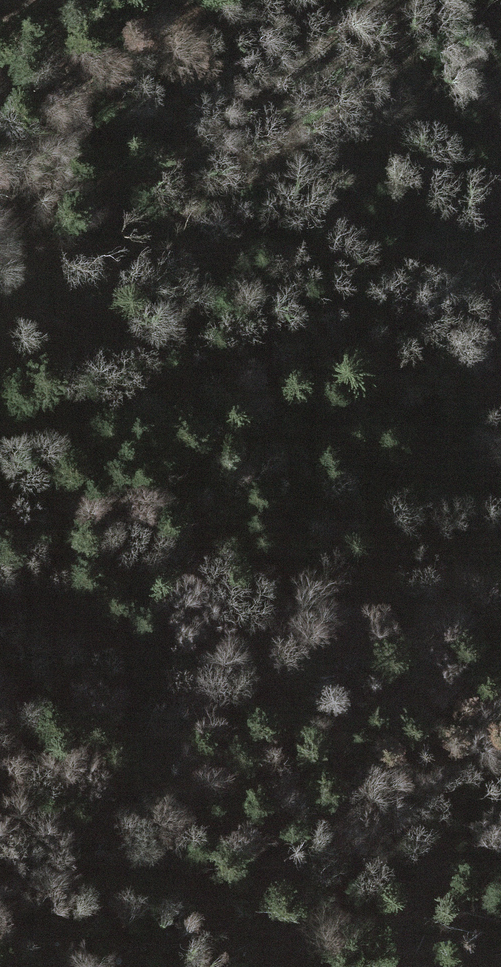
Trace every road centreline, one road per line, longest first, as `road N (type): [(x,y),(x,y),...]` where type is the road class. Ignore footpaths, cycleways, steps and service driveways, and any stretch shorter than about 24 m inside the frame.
road 1 (track): [(0,602),(43,633),(75,644),(69,533),(53,477),(73,417),(68,315),(181,349),(386,469),(500,513)]
road 2 (track): [(400,0),(402,57),(444,179),(448,245),(500,367)]

